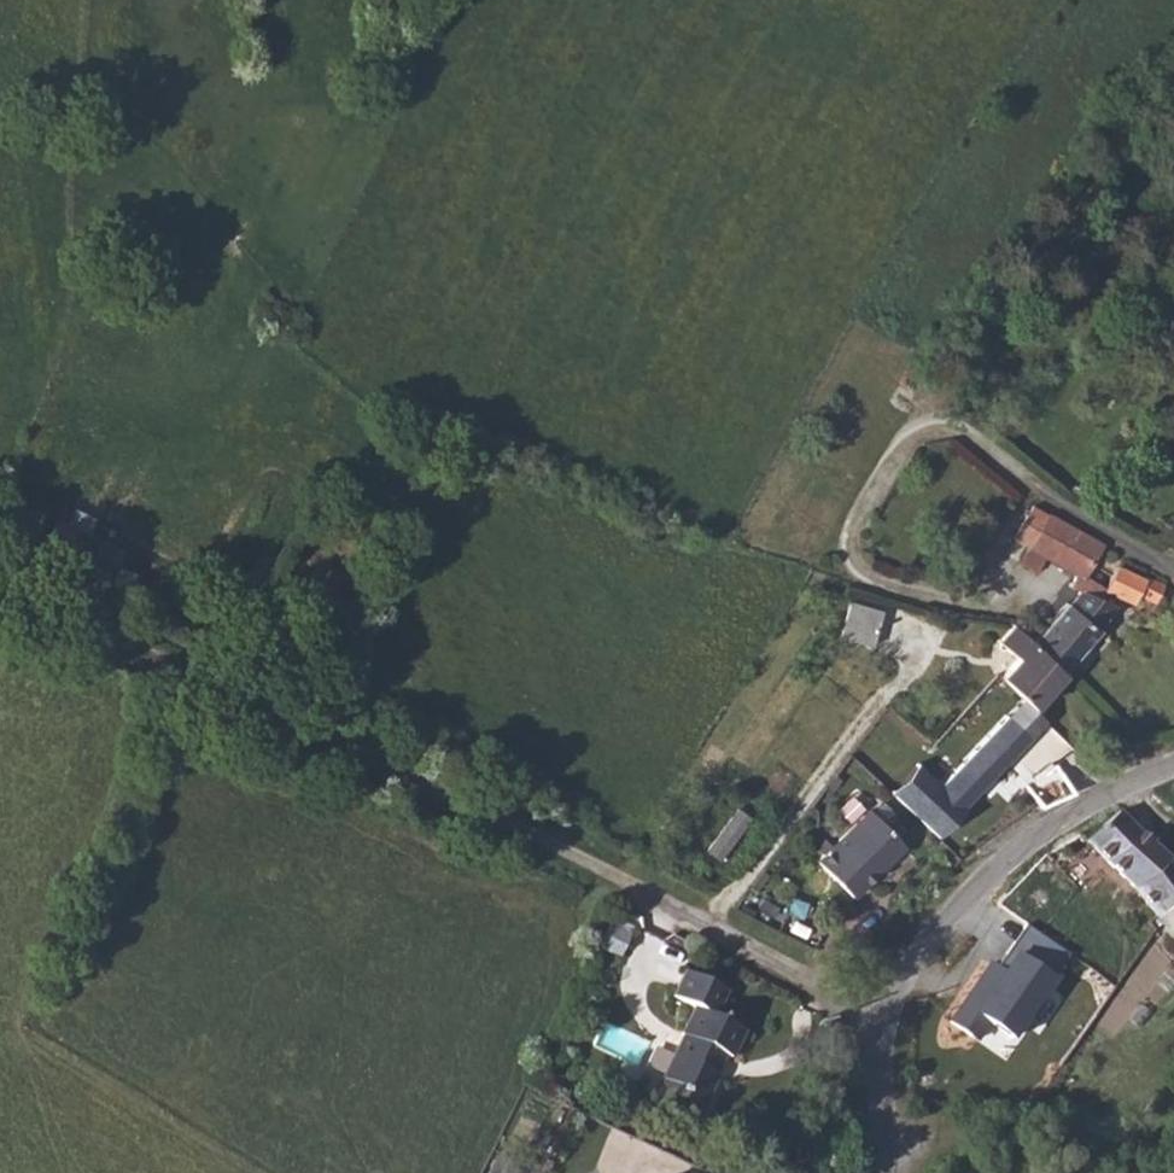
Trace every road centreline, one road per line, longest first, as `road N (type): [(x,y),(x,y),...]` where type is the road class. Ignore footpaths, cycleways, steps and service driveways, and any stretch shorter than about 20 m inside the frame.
road 1 (track): [(552,840),(0,585)]
road 2 (unclassified): [(879,1025),(968,908),(1037,840),(1173,769)]
road 3 (unclassified): [(879,1025),(791,964),(552,840)]
road 4 (unclassified): [(884,1172),(889,1132),(879,1025)]

